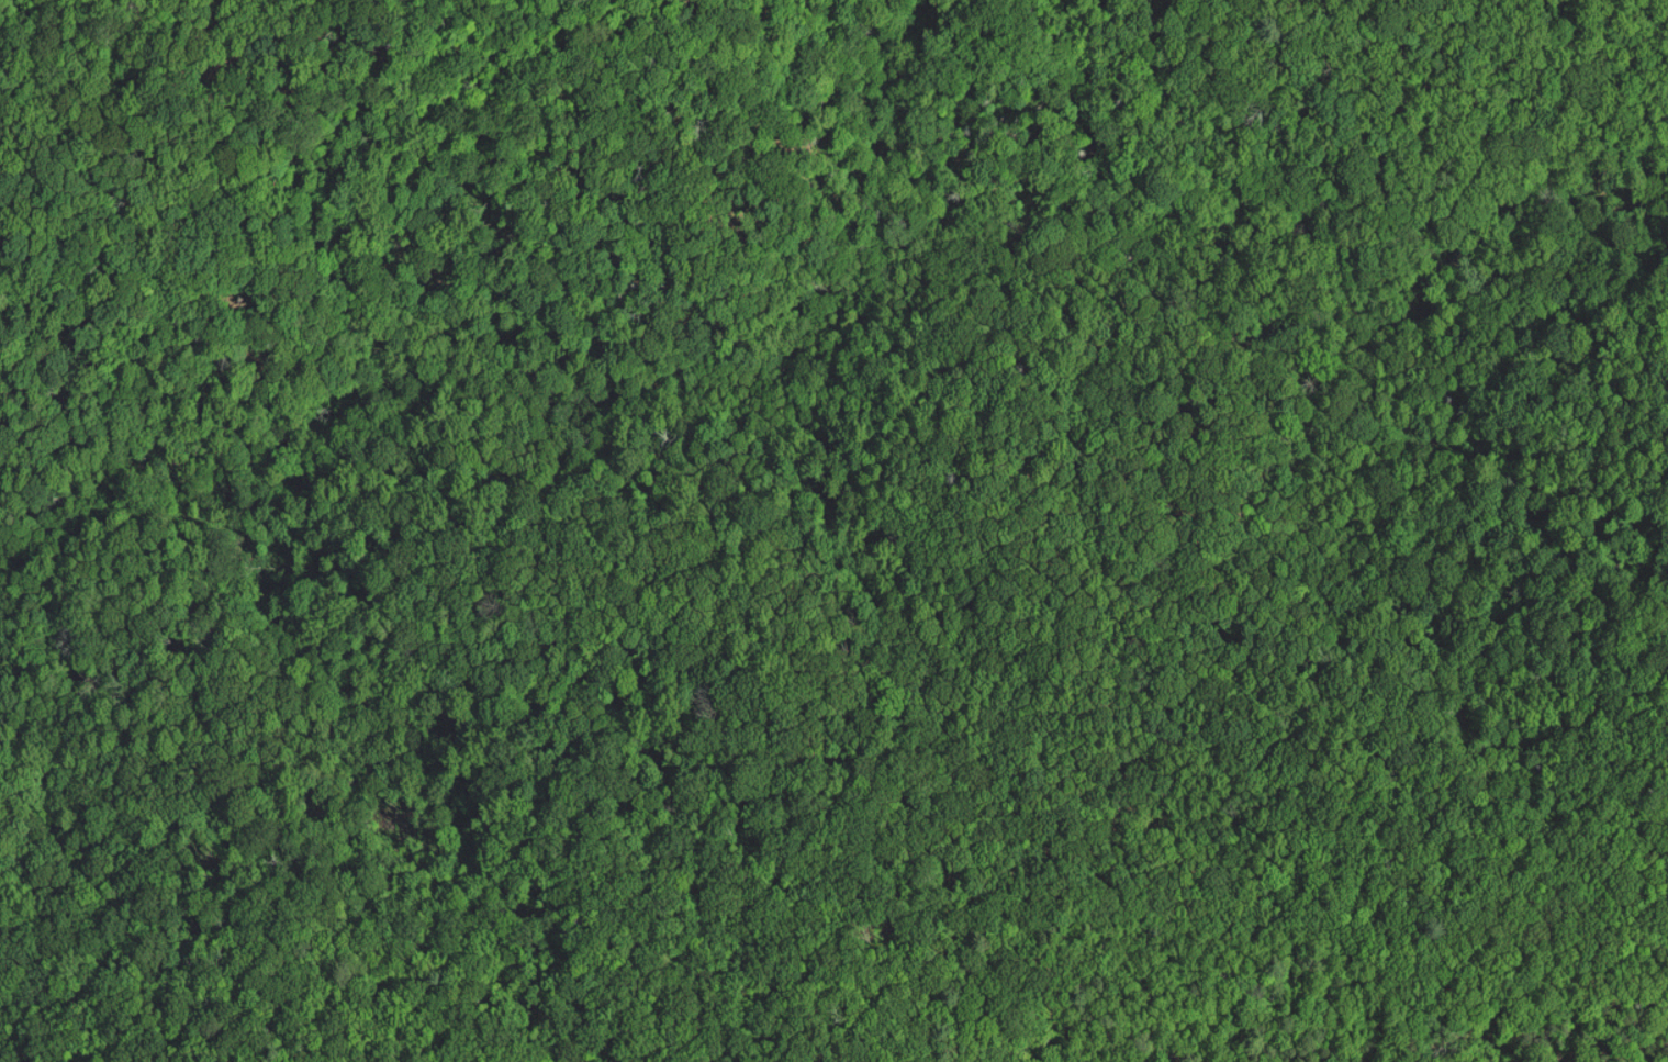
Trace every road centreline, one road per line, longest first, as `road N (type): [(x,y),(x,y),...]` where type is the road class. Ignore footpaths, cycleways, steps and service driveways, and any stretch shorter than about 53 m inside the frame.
road 1 (residential): [(1667,944),(1515,992),(1419,1061)]

